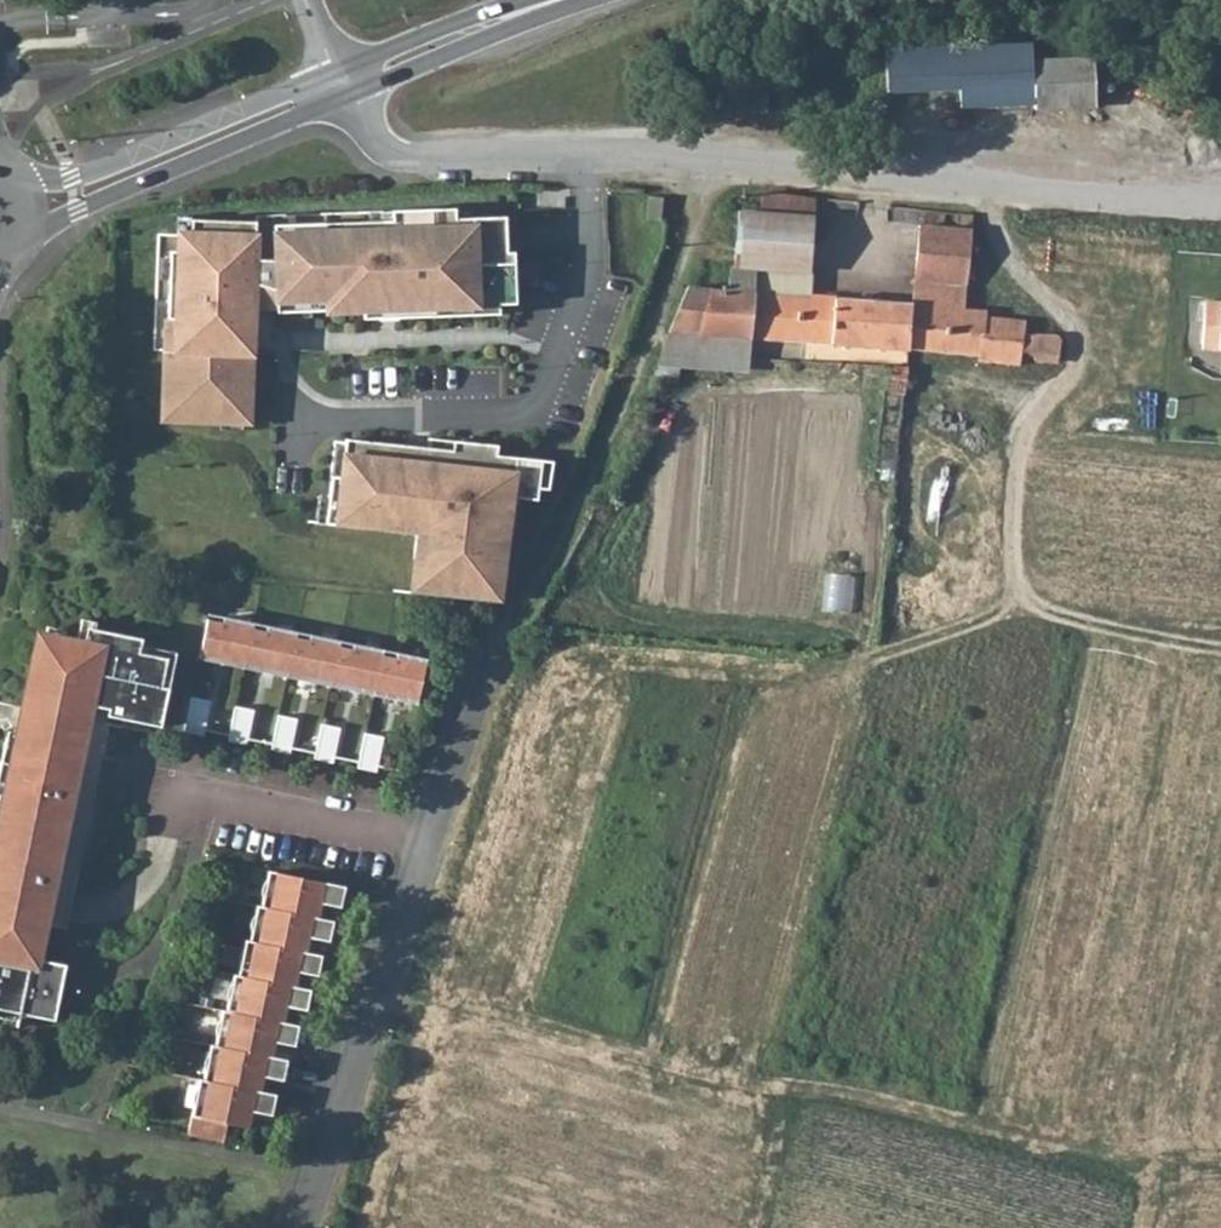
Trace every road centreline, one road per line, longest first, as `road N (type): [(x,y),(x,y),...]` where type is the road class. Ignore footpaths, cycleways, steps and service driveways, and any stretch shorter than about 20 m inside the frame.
road 1 (residential): [(1220,779),(1132,1116),(396,938)]
road 2 (residential): [(1220,207),(703,164),(408,155),(373,139),(355,95)]
road 3 (residential): [(492,659),(1220,709)]
road 4 (track): [(502,636),(599,485),(690,255),(703,164)]
road 5 (tertiary): [(25,248),(77,212),(355,95)]
road 6 (tertiary): [(346,74),(71,179),(14,179)]
road 7 (residential): [(299,1227),(396,938)]
road 8 (residential): [(396,938),(492,659)]
road 9 (tertiary): [(355,95),(600,0)]
road 10 (tertiary): [(536,0),(346,74)]

